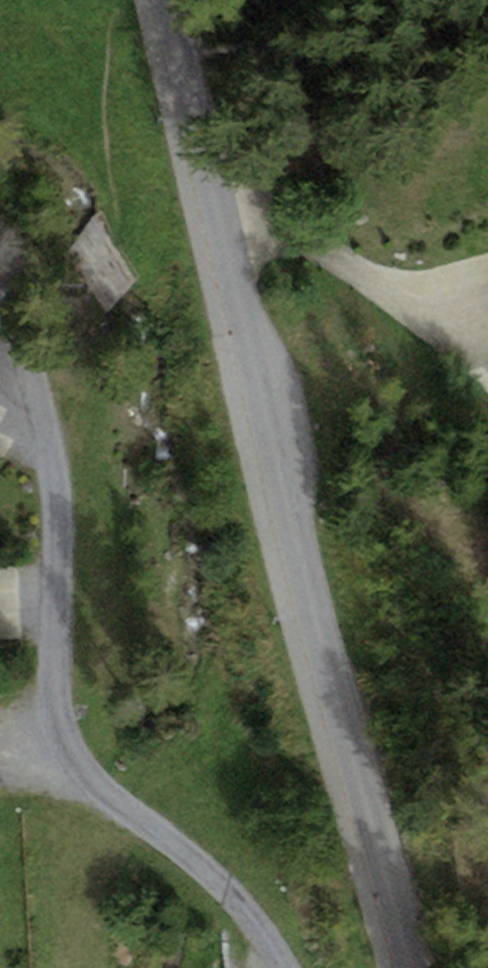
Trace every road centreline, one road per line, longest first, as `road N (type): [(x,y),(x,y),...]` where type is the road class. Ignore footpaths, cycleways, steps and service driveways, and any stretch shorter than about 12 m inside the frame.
road 1 (residential): [(157,0),(404,967)]
road 2 (residential): [(0,307),(52,445),(62,716),(83,765),(239,900),(281,967)]

